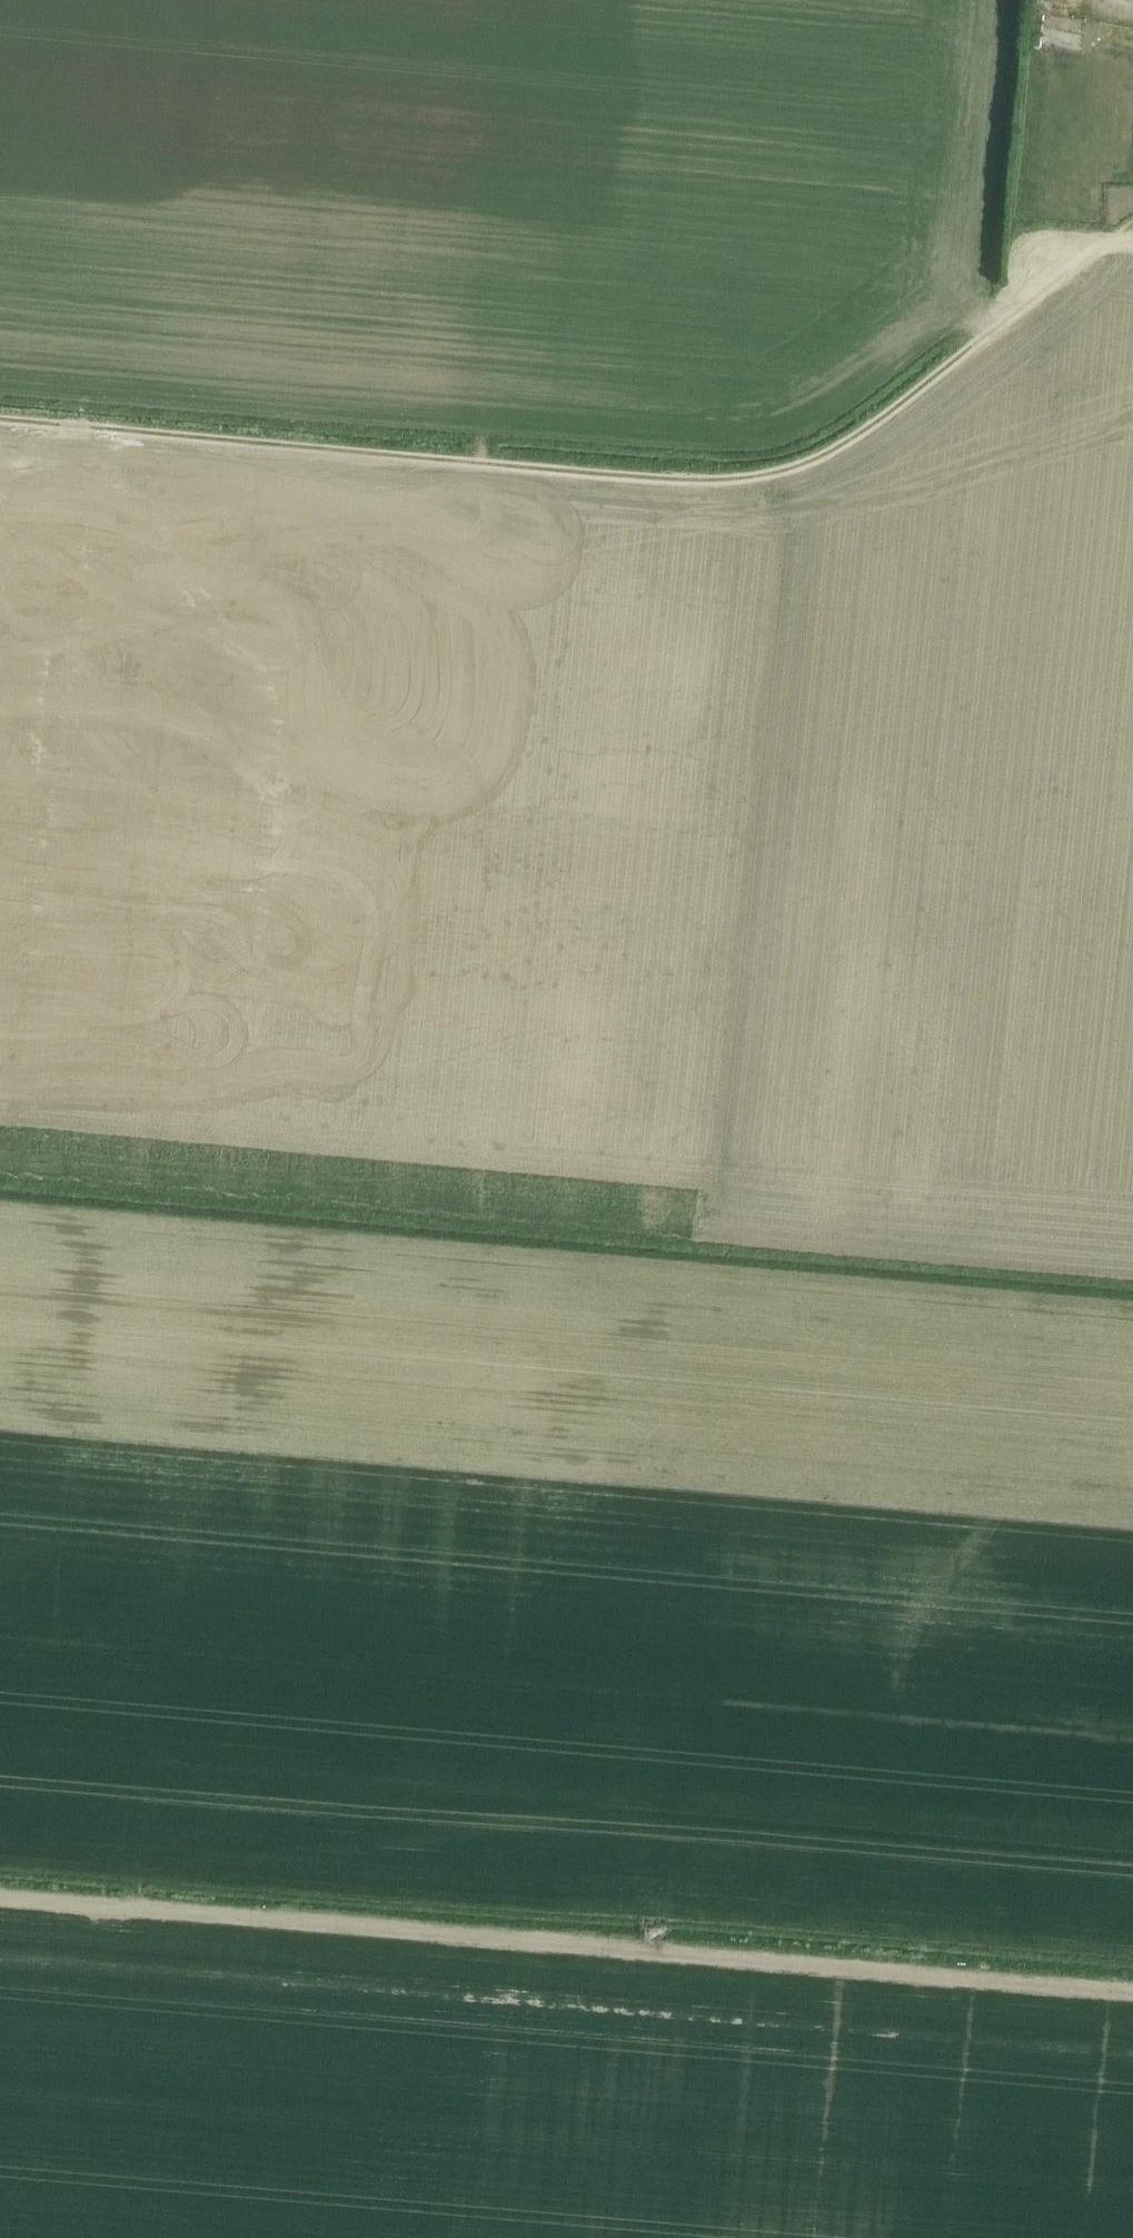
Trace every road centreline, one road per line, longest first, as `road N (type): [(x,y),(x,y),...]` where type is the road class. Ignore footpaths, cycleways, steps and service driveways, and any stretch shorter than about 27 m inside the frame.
road 1 (track): [(0,420),(673,481),(784,471),(877,424),(1132,224)]
road 2 (track): [(1132,1999),(0,1900)]

